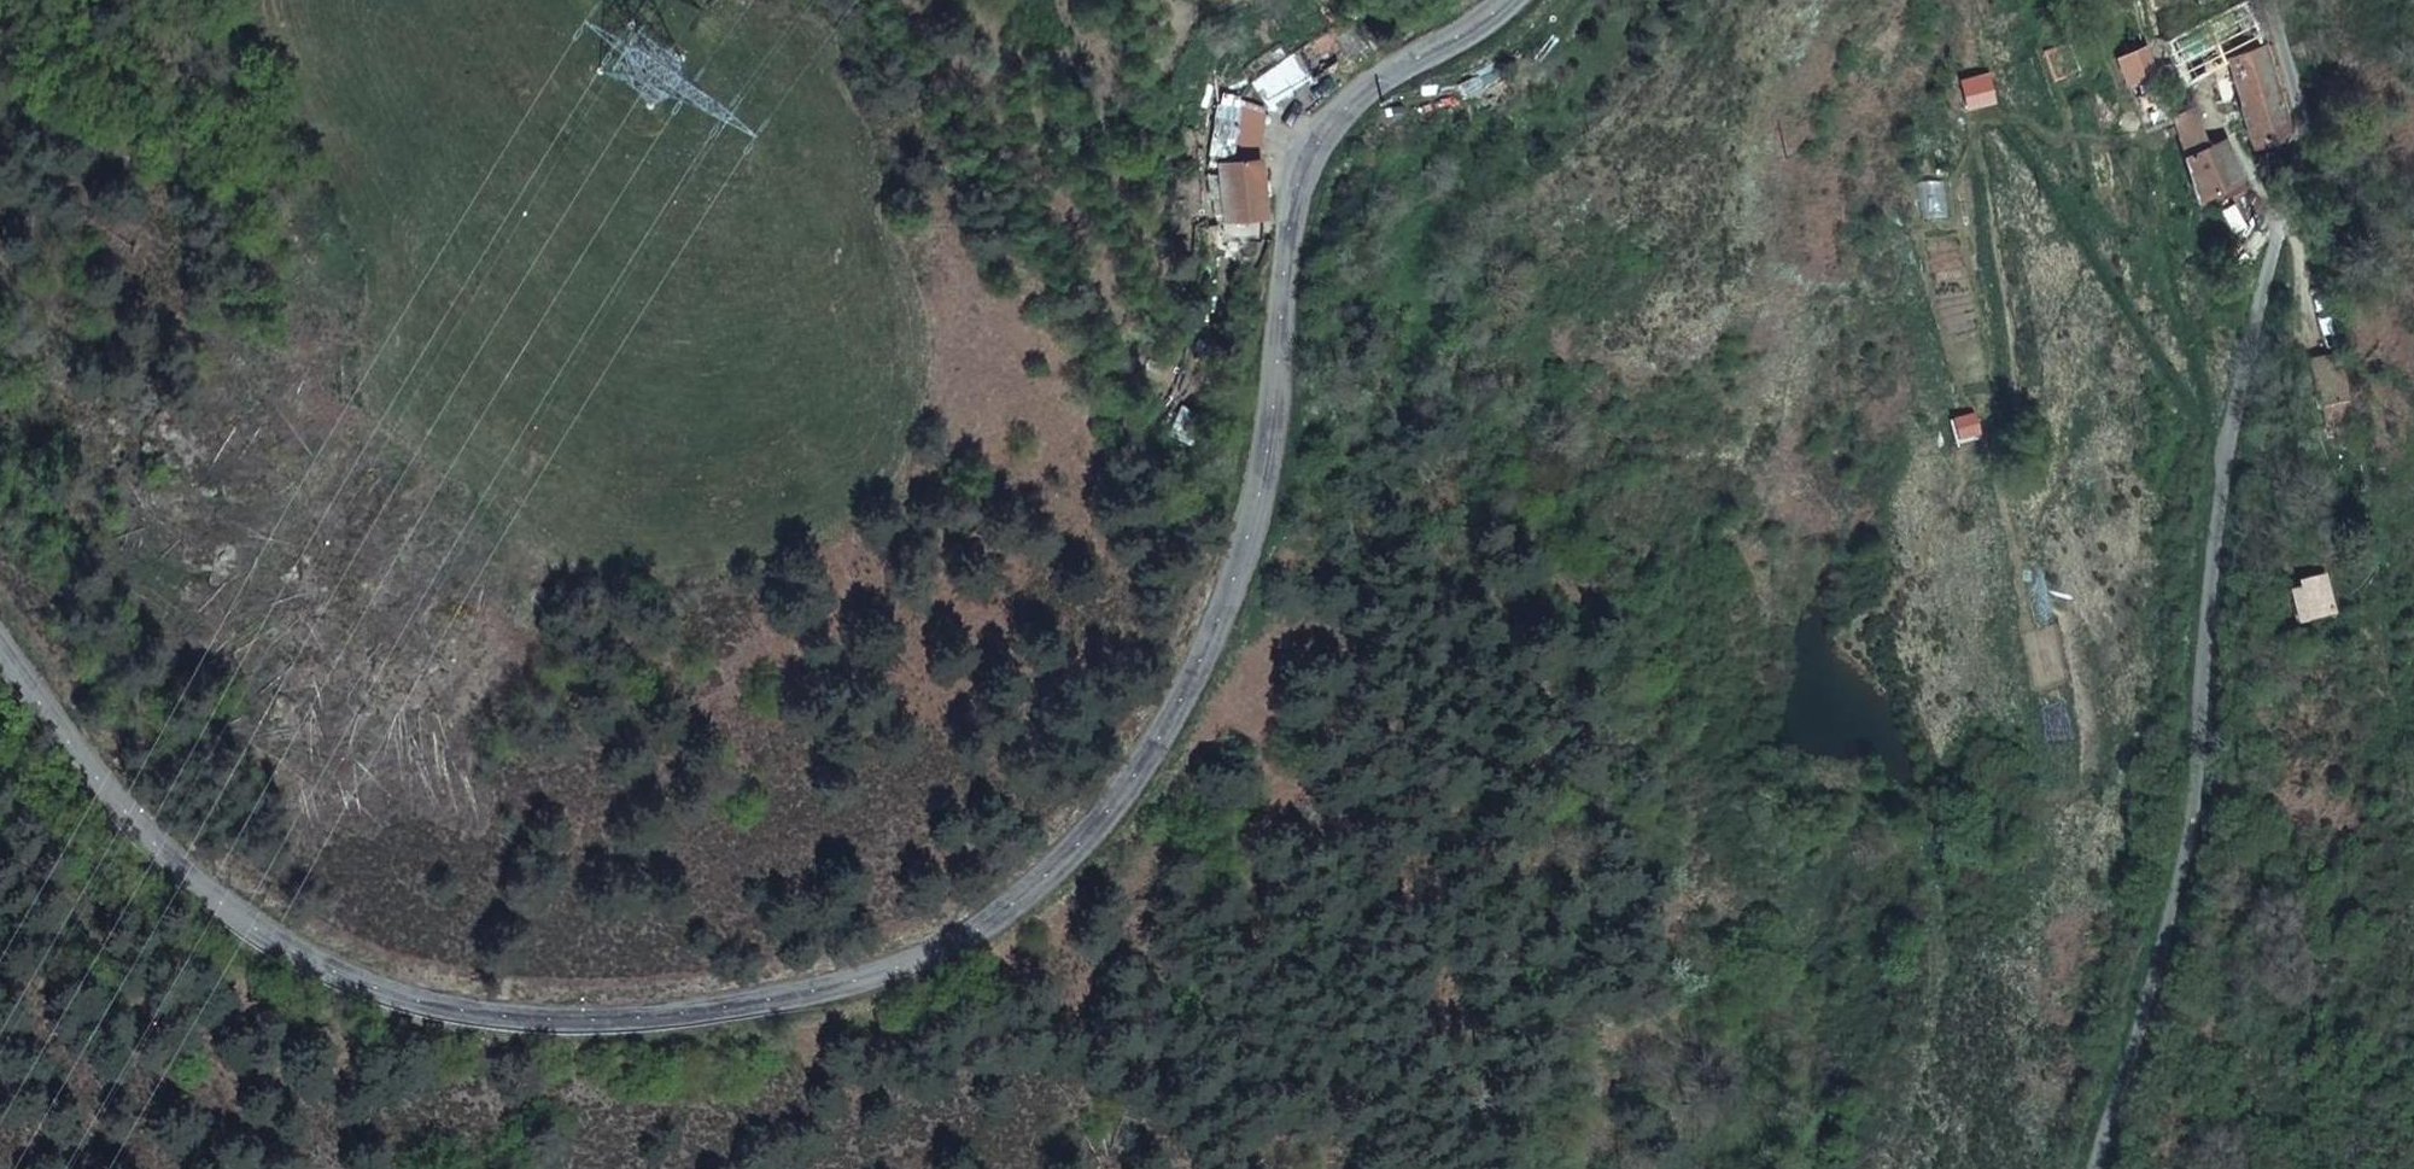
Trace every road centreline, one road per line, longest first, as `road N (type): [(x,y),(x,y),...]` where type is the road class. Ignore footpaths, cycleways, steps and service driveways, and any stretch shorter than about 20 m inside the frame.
road 1 (tertiary): [(0,638),(122,820),(364,1005),(670,1041),(951,975),(1123,815),(1255,560),(1282,242),(1360,84),(1528,23),(1538,0)]
road 2 (residential): [(2269,0),(2295,101),(2291,208),(2257,314),(2228,465),(2185,862),(2168,945),(2086,1168)]

